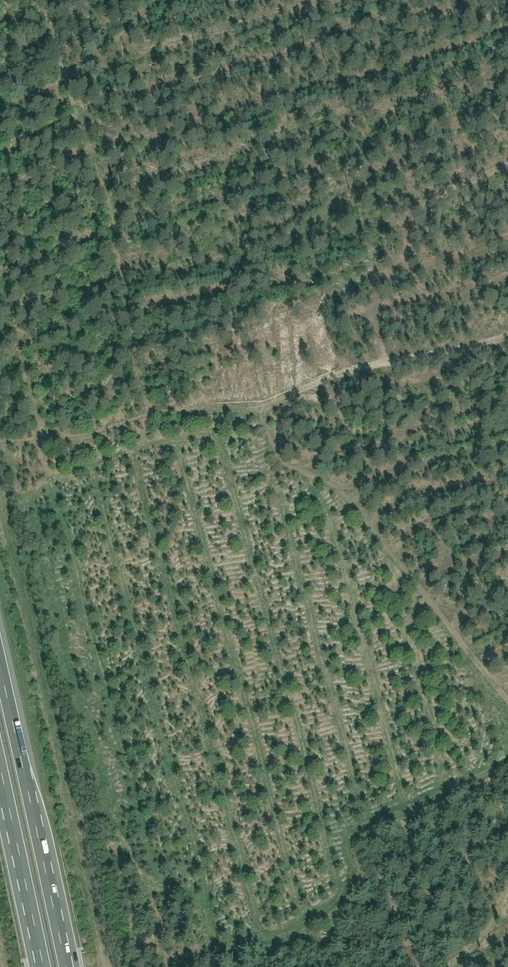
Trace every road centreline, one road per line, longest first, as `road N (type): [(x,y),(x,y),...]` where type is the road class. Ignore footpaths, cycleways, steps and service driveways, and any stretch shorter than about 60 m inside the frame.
road 1 (track): [(507,335),(395,361),(272,402),(153,414)]
road 2 (motorway): [(66,966),(0,669)]
road 3 (motorway): [(0,768),(43,966)]

